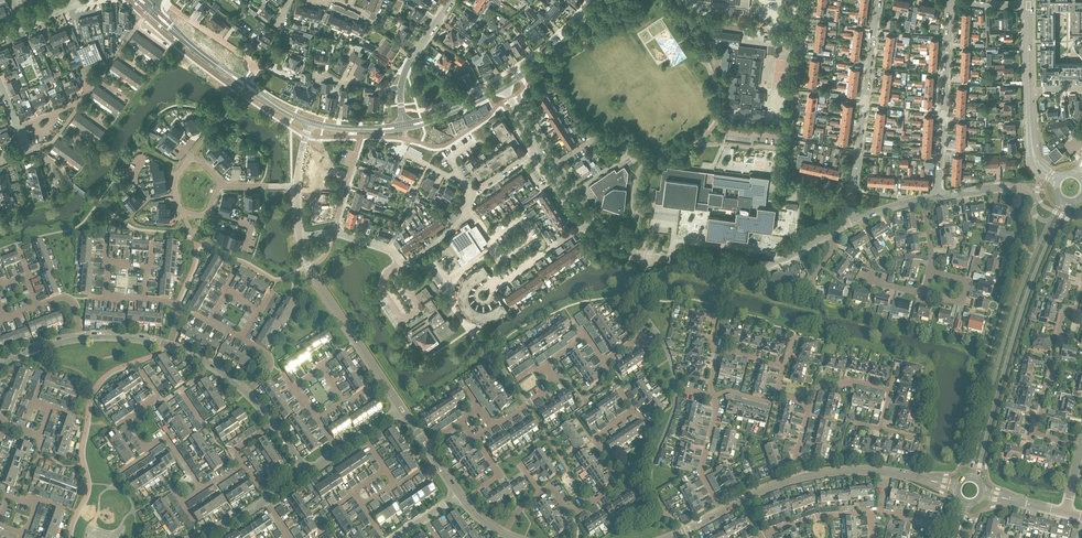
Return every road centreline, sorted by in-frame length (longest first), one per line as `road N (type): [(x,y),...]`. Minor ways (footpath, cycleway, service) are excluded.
road 1 (secondary): [(978,481),(1022,305),(1069,202)]
road 2 (residential): [(590,224),(631,252),(720,267),(766,268),(830,234)]
road 3 (secondary): [(1037,251),(969,478)]
road 4 (tertiary): [(402,409),(314,279),(299,238)]
road 5 (residential): [(939,196),(952,0)]
road 6 (tertiary): [(309,123),(245,85),(151,9)]
road 7 (residential): [(853,190),(879,0)]
road 8 (residential): [(333,232),(407,264),(470,213)]
road 9 (residential): [(1081,446),(1036,429),(1058,337)]
road 10 (residential): [(804,0),(789,138)]
road 11 (tertiary): [(602,0),(558,48),(504,87)]
road 12 (residential): [(714,396),(701,473),(722,512)]
road 13 (residential): [(490,292),(590,224)]

